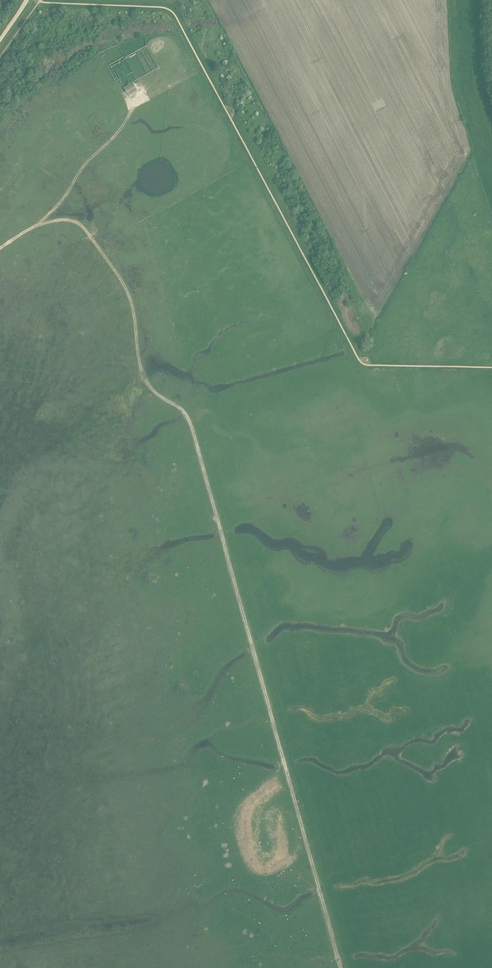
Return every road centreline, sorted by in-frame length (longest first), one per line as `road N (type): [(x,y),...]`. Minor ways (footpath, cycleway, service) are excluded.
road 1 (track): [(34,227),(60,220),(80,226),(131,307),(144,381),(187,418),(342,967)]
road 2 (track): [(0,250),(56,207),(130,107)]

